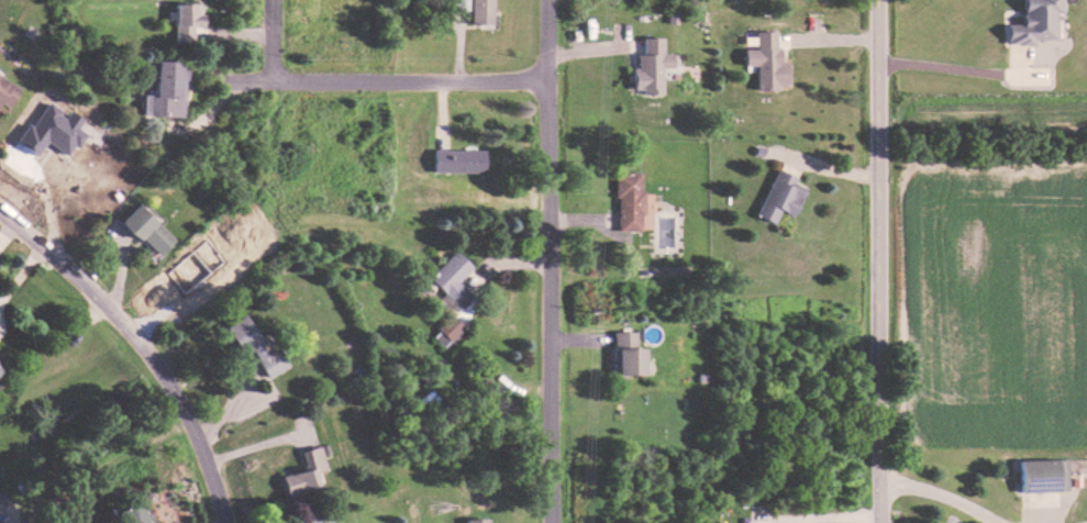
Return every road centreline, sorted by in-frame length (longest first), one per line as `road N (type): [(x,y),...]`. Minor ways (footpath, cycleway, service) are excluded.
road 1 (residential): [(552,522),(544,0)]
road 2 (tertiary): [(877,522),(873,0)]
road 3 (residential): [(231,522),(192,422),(137,343),(0,217)]
road 4 (residential): [(543,78),(279,79)]

